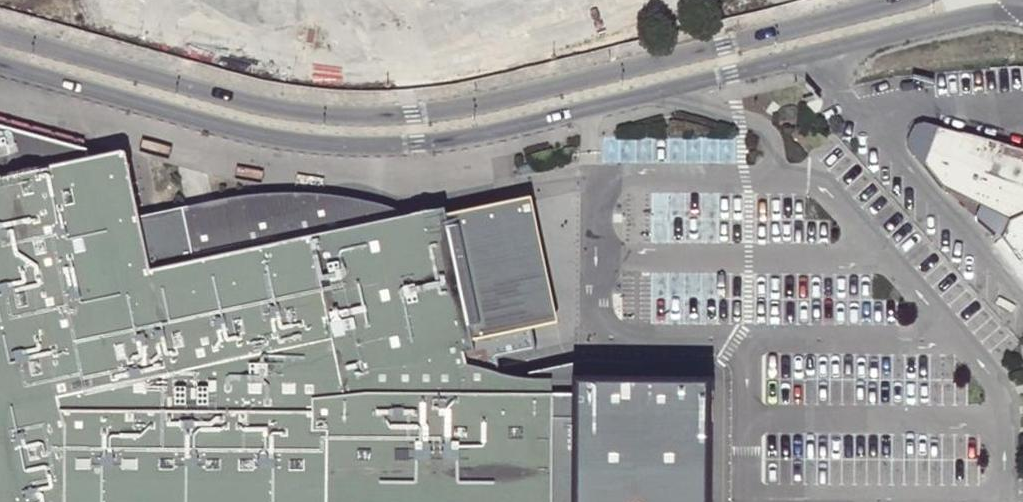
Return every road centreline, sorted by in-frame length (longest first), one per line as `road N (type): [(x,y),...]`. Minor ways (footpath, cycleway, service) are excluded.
road 1 (unclassified): [(0,63),(213,126),(357,149),(528,126),(825,50),(1022,12)]
road 2 (unclassified): [(909,0),(492,100),(372,114),(260,108),(0,33)]

